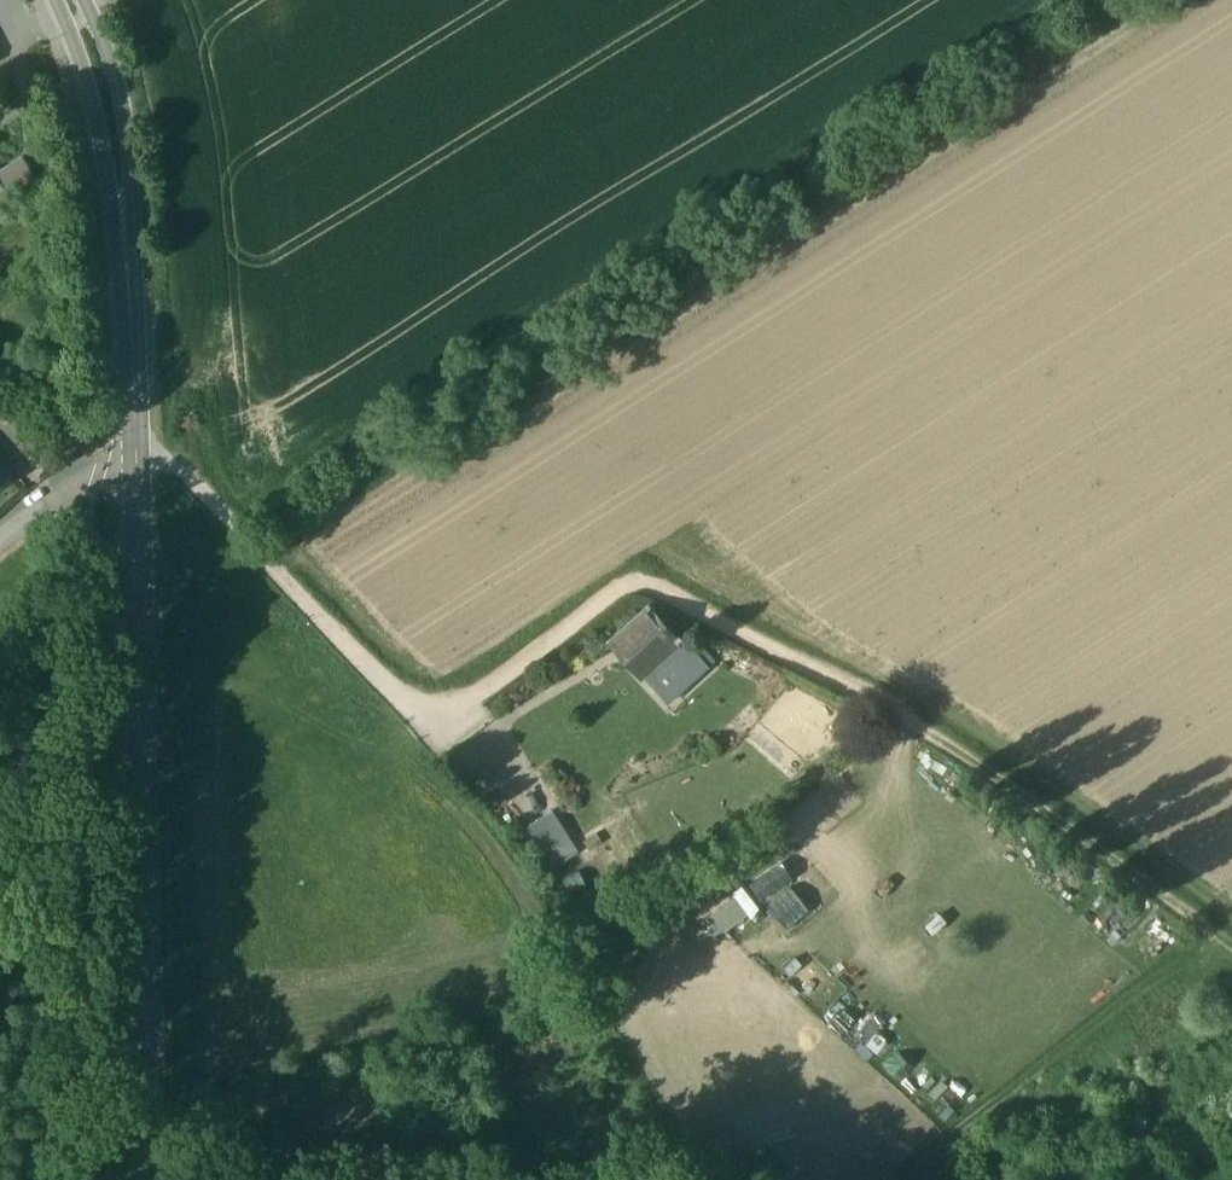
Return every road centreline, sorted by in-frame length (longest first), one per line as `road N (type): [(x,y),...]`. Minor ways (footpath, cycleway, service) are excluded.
road 1 (tertiary): [(132,451),(151,1179)]
road 2 (track): [(1231,944),(928,722),(639,568)]
road 3 (tertiary): [(70,0),(118,140),(132,451)]
road 4 (residential): [(132,451),(0,550)]

